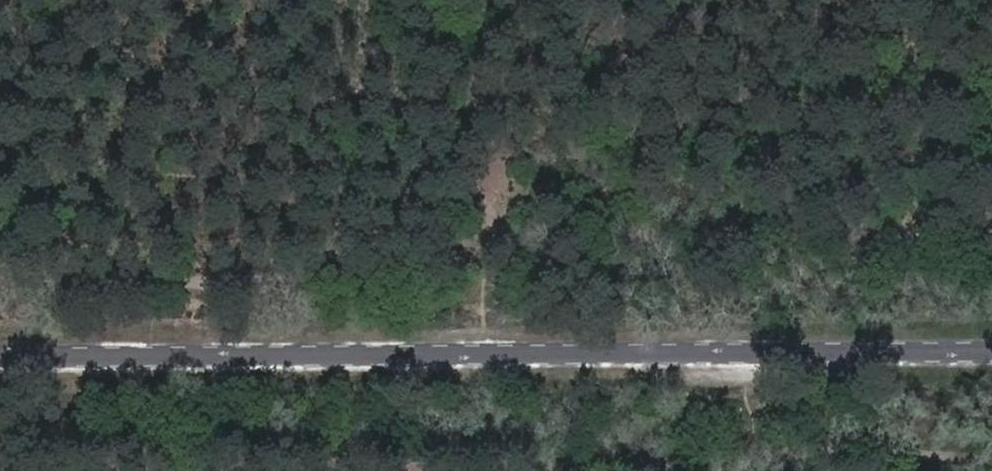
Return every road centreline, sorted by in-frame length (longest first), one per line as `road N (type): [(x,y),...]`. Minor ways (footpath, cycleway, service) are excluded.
road 1 (track): [(991,233),(929,234),(495,168),(0,225)]
road 2 (unclassified): [(0,355),(991,347)]
road 3 (track): [(494,0),(496,352)]
road 4 (track): [(748,470),(747,350)]

